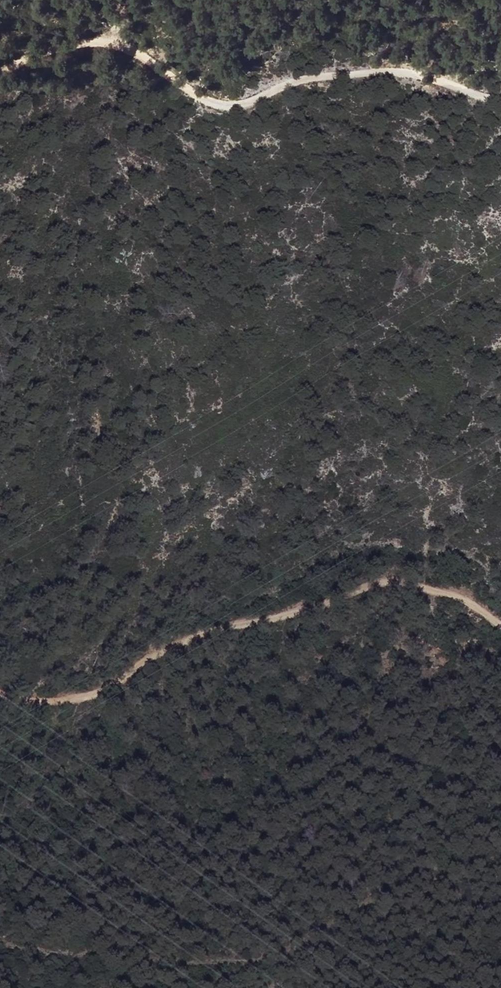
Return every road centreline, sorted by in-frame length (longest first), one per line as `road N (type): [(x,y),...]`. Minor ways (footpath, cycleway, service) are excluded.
road 1 (track): [(0,82),(21,61),(92,40),(143,58),(226,106),(305,77),(406,72),(500,99)]
road 2 (track): [(0,686),(27,697),(100,692),(236,626),(385,582),(470,602),(500,621)]

